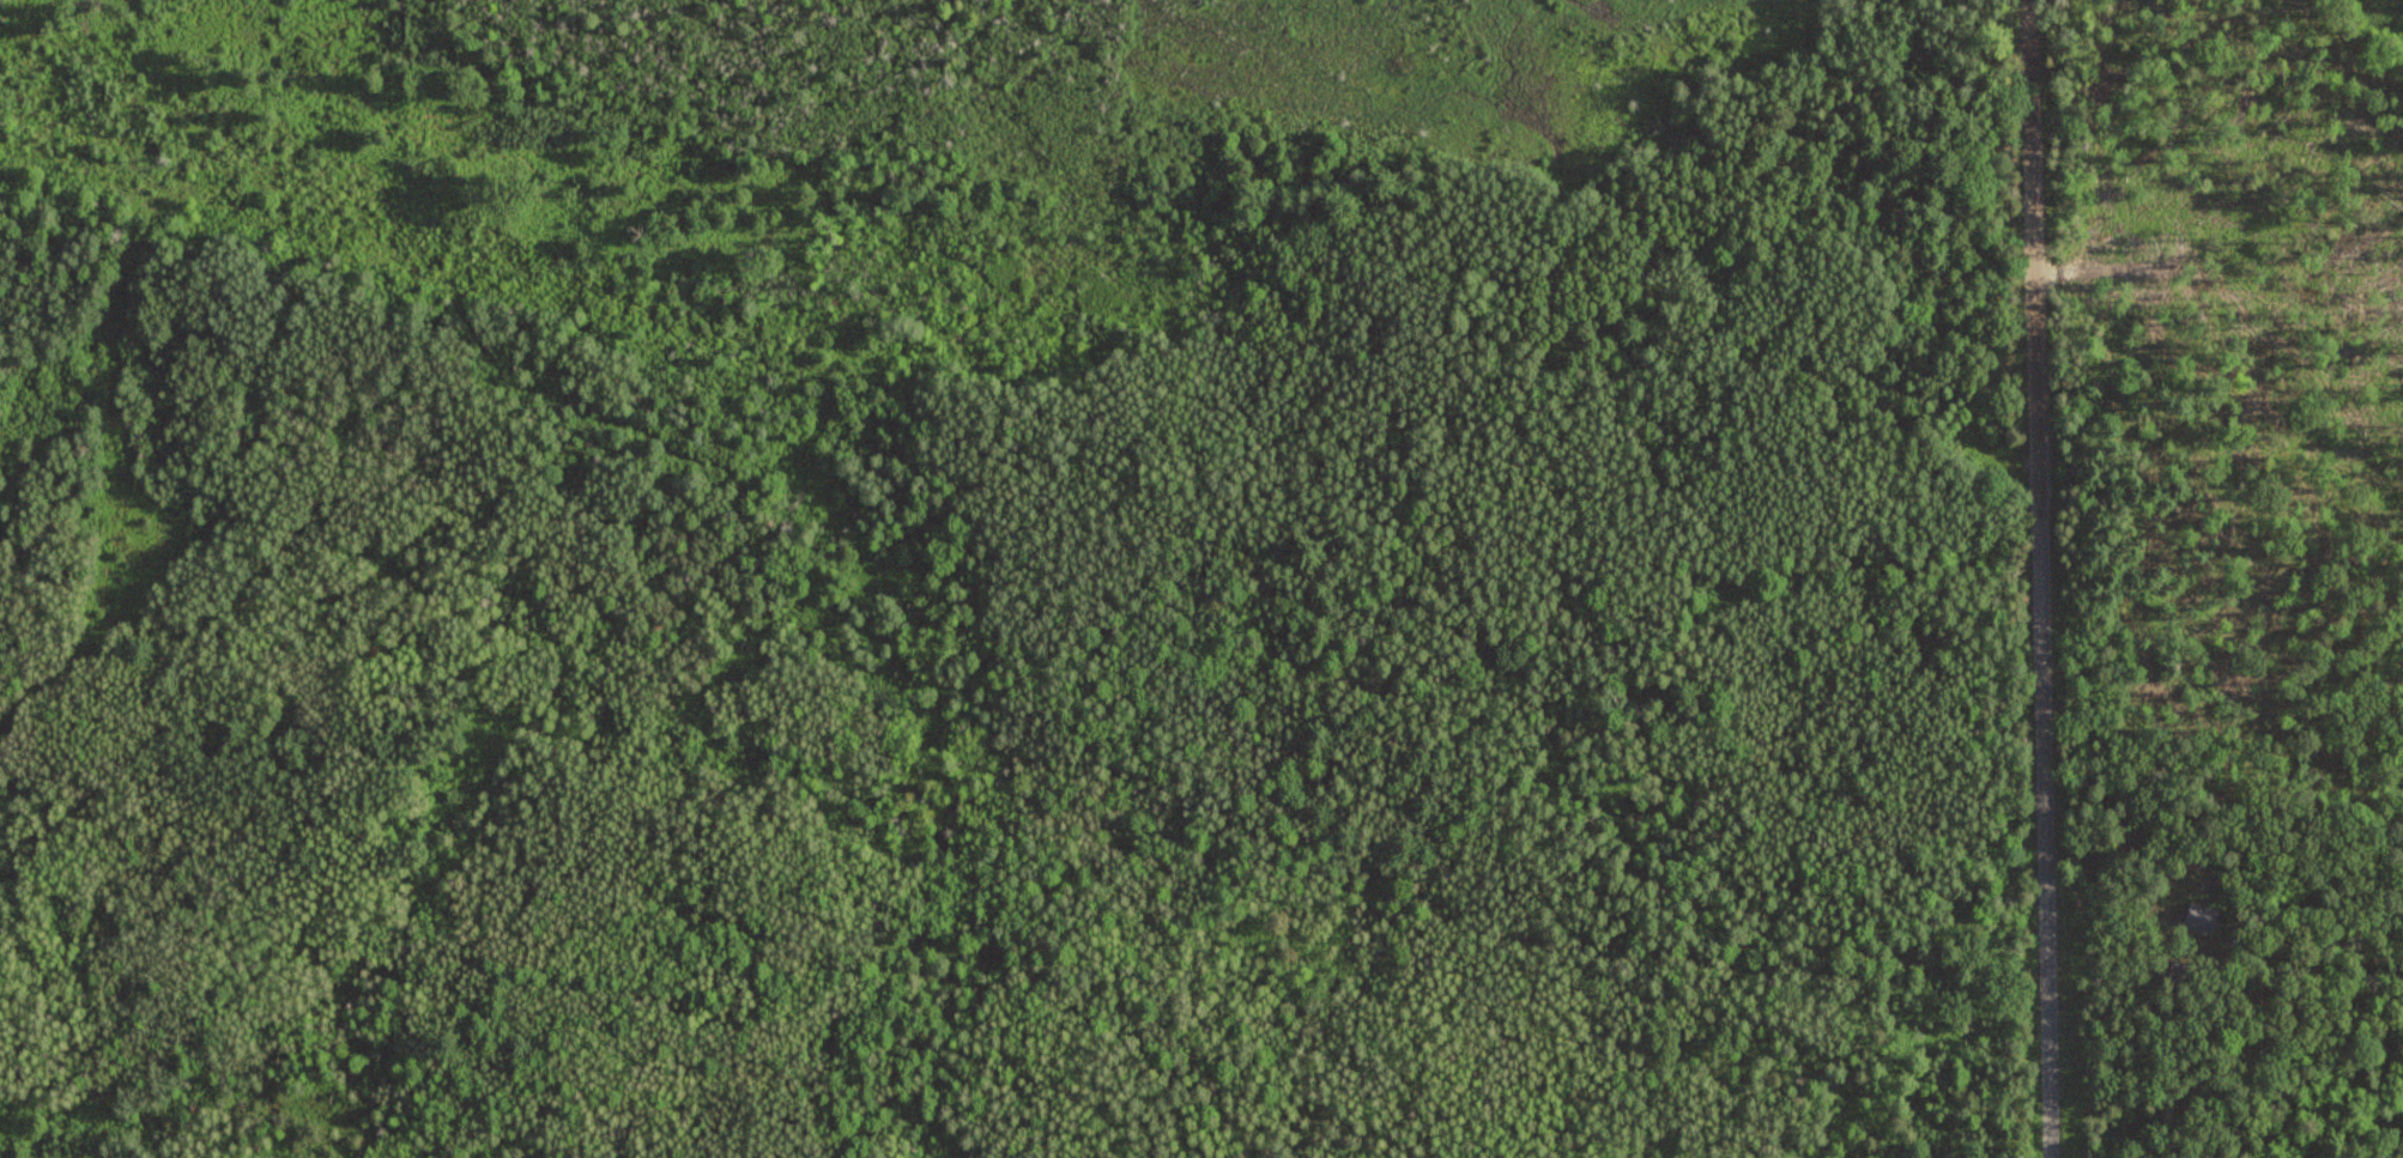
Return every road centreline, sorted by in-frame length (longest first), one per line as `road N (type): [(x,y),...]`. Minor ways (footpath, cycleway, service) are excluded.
road 1 (residential): [(2057,1157),(2039,0)]

